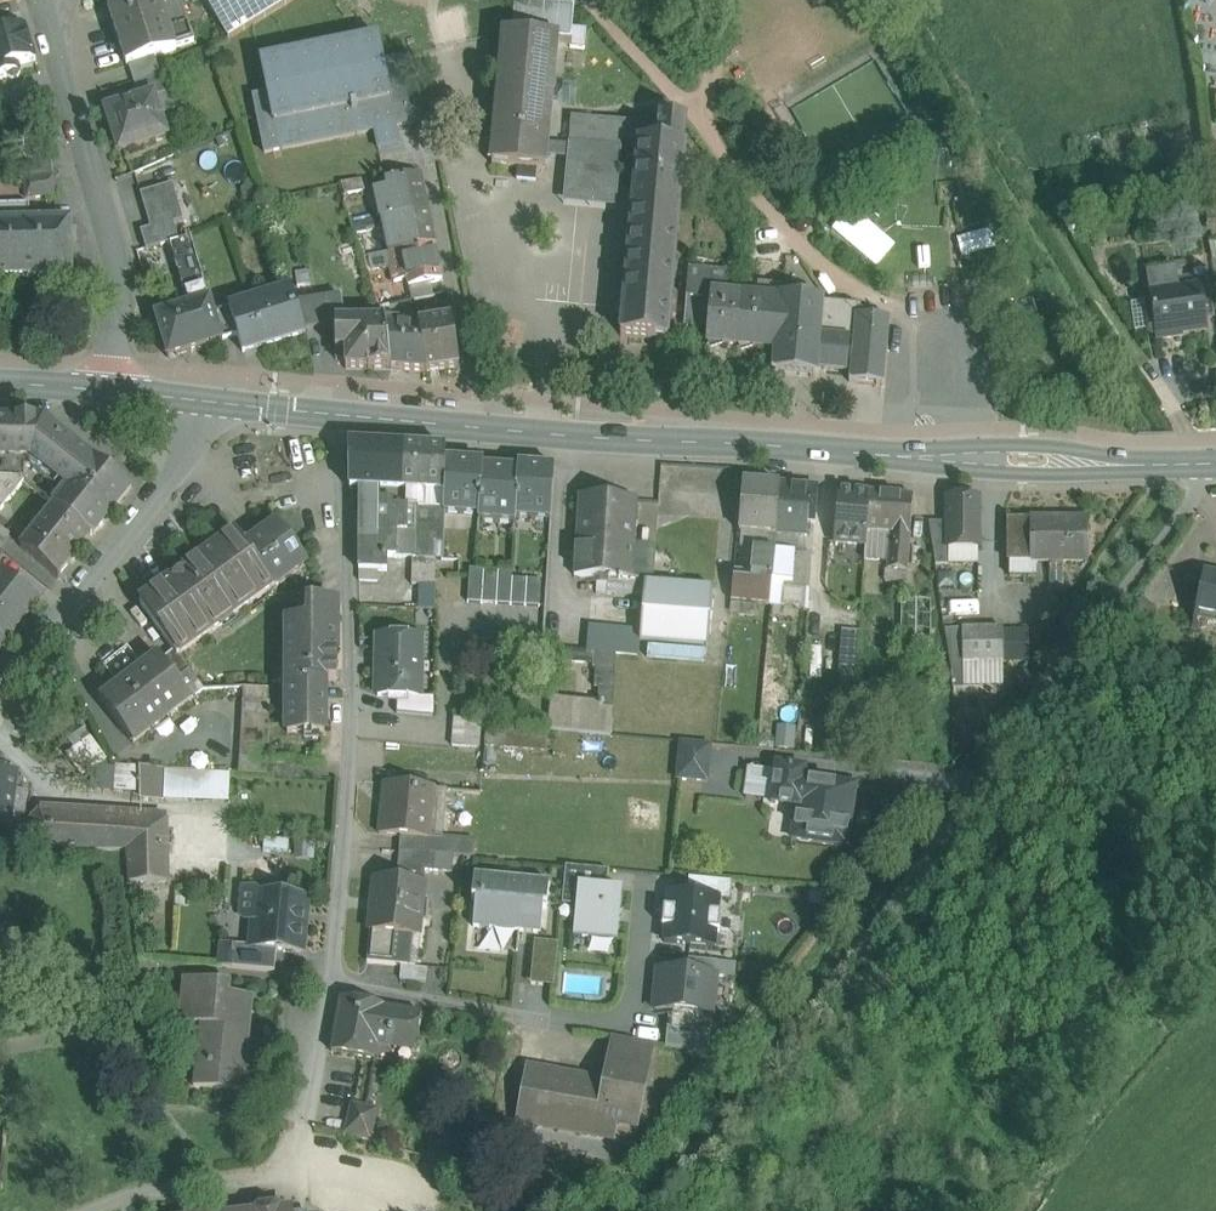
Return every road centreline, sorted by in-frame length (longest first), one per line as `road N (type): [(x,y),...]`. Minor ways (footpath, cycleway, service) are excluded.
road 1 (secondary): [(1215,462),(592,437),(334,413)]
road 2 (residential): [(329,979),(350,771),(350,593),(334,413)]
road 3 (residential): [(329,979),(562,1026),(604,1028),(622,1016),(634,995),(646,877)]
road 4 (residential): [(109,390),(113,258),(38,0)]
road 5 (residential): [(225,403),(106,573),(0,693)]
road 6 (residential): [(307,1108),(329,979)]

